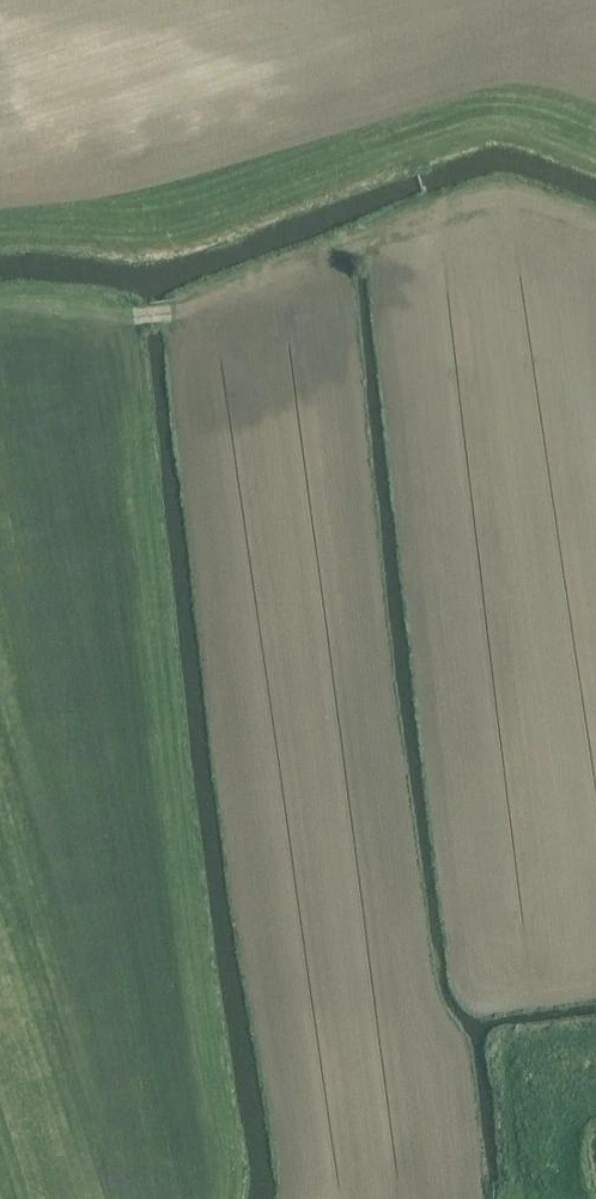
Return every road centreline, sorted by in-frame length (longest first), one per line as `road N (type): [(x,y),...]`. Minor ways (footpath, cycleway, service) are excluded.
road 1 (track): [(448,1198),(419,1155),(307,266)]
road 2 (track): [(0,327),(173,314),(495,200),(523,199),(595,228)]
road 3 (track): [(0,184),(92,189),(185,178),(484,78),(550,82),(595,101)]
road 4 (track): [(554,1198),(544,1161),(547,1126),(568,1084),(595,1061)]

